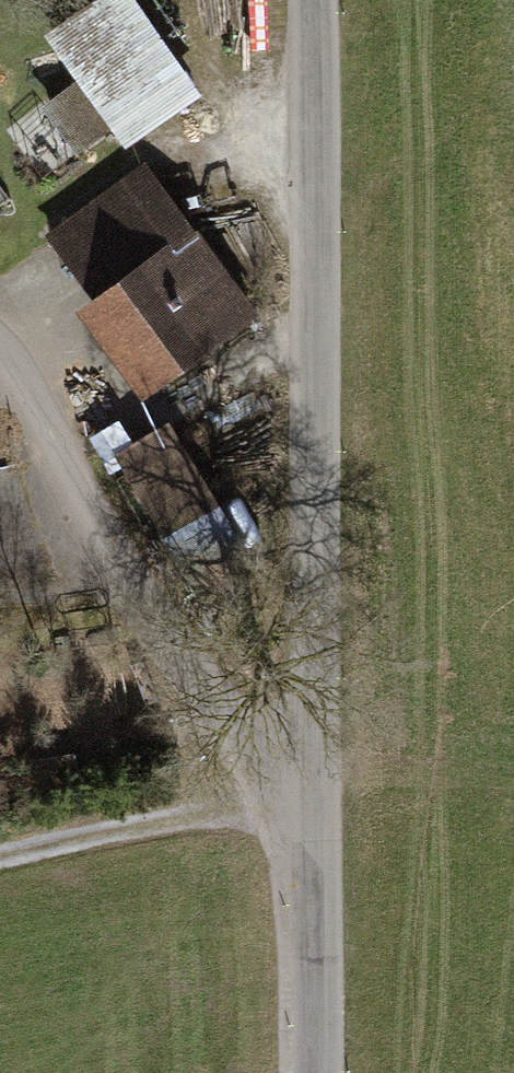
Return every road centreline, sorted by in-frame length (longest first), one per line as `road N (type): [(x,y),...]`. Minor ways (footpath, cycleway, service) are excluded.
road 1 (unclassified): [(311,794),(312,0)]
road 2 (residential): [(0,356),(172,641),(237,723),(311,794)]
road 3 (track): [(311,794),(0,855)]
road 4 (unclassified): [(312,1072),(311,794)]
road 5 (track): [(513,789),(393,776),(311,780)]

